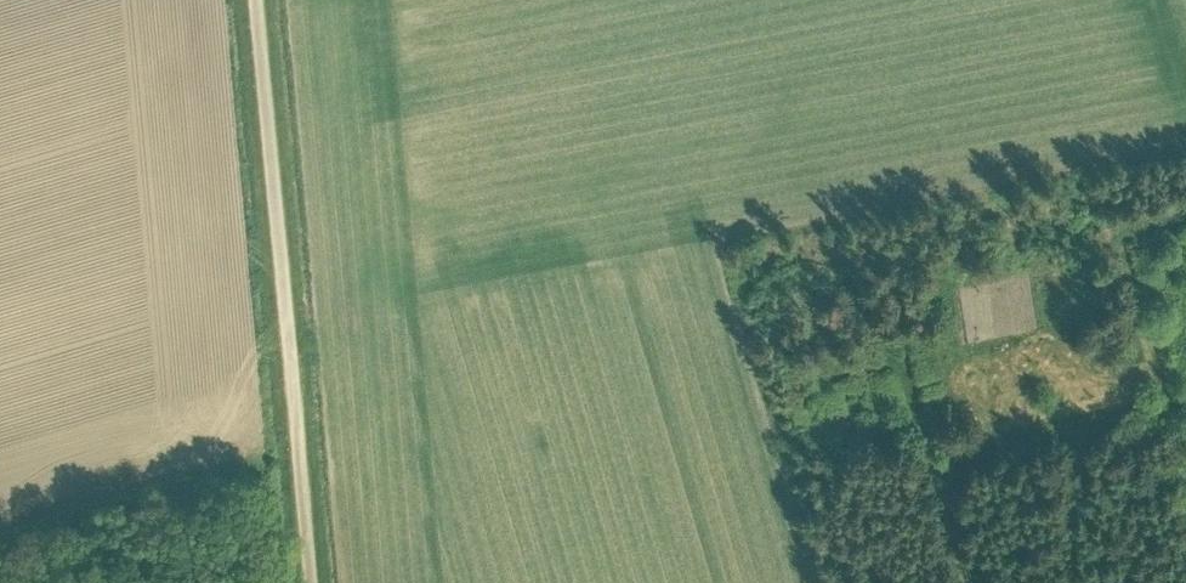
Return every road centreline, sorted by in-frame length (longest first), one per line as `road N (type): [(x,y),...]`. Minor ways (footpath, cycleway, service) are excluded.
road 1 (unclassified): [(310,582),(255,0)]

